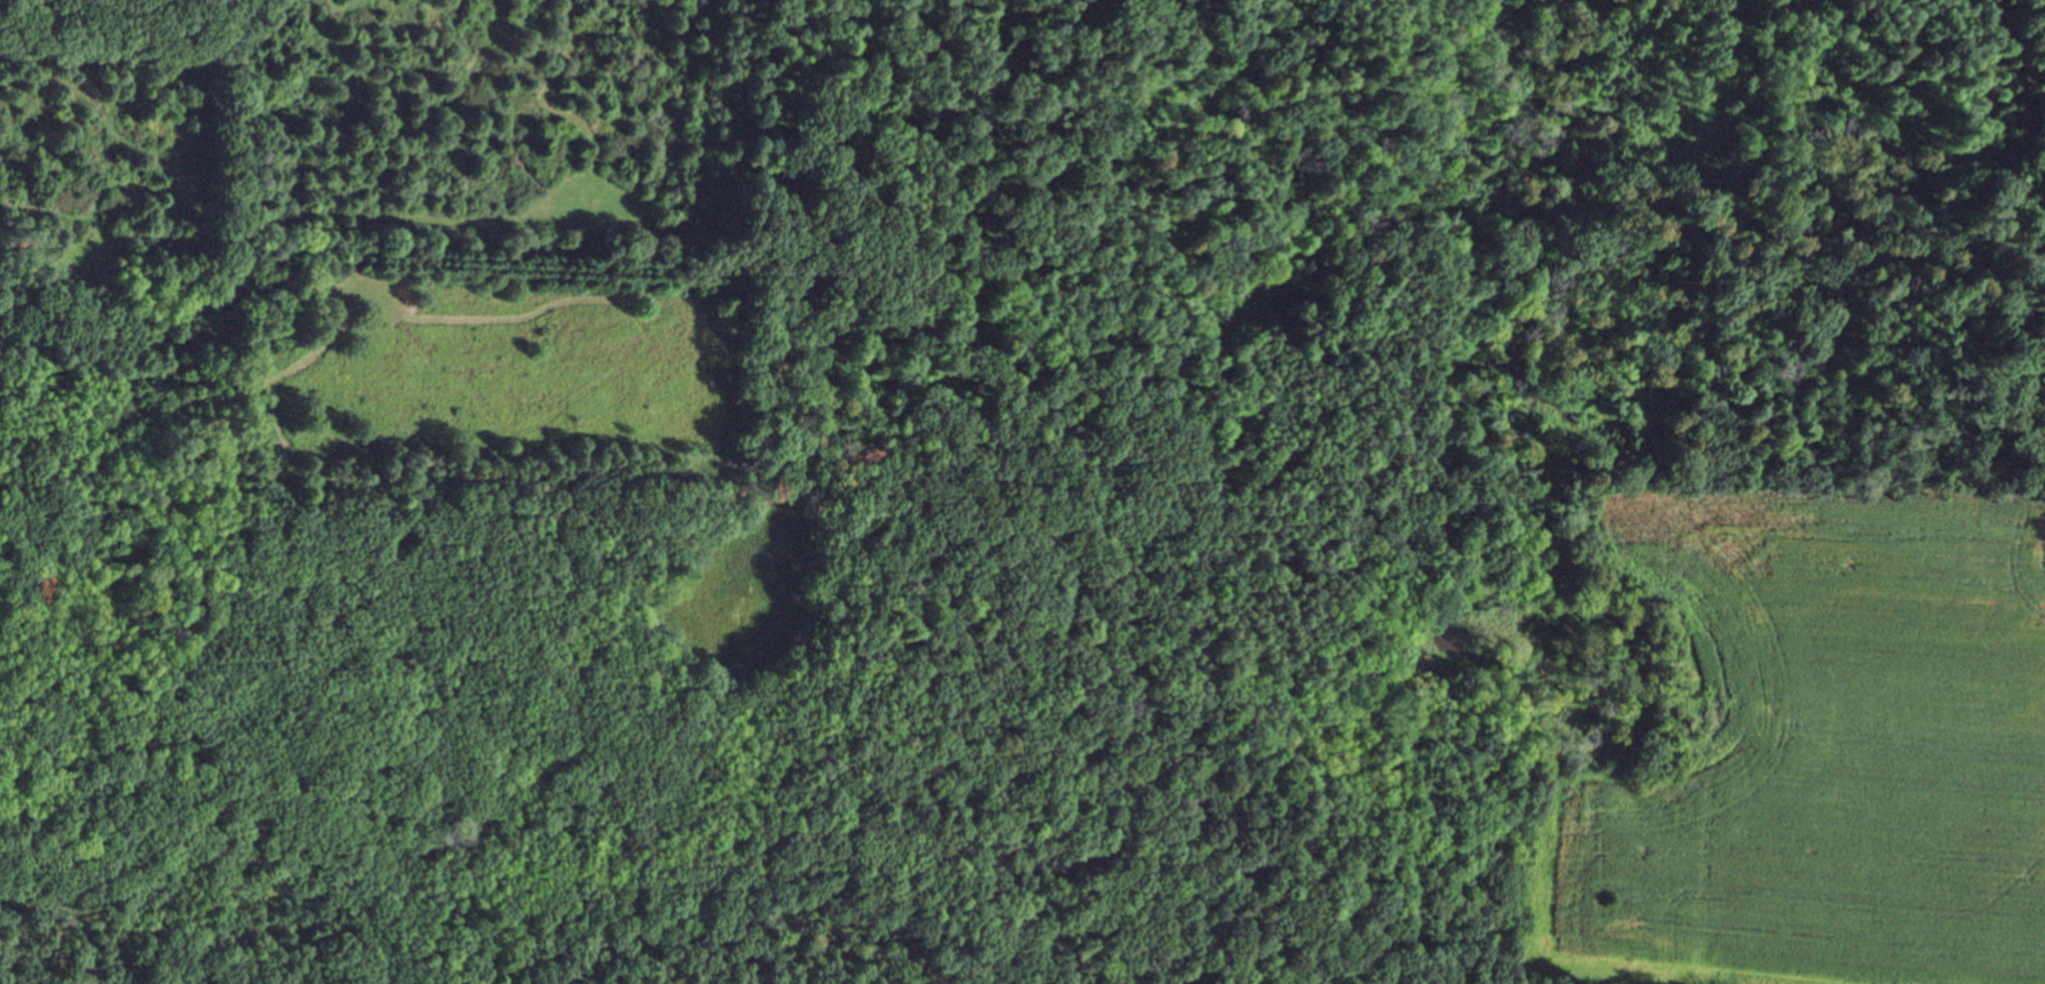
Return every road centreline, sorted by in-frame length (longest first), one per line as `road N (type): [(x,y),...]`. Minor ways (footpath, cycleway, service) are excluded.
road 1 (residential): [(232,320),(256,218),(251,43),(230,0)]

